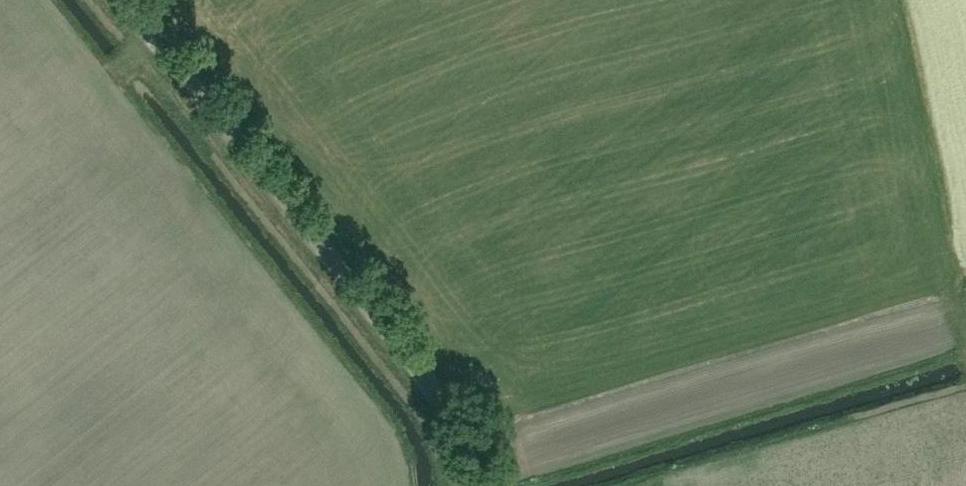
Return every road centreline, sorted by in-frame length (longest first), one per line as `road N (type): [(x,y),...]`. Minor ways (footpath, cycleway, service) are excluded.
road 1 (unclassified): [(466,485),(457,440),(427,381),(122,0)]

